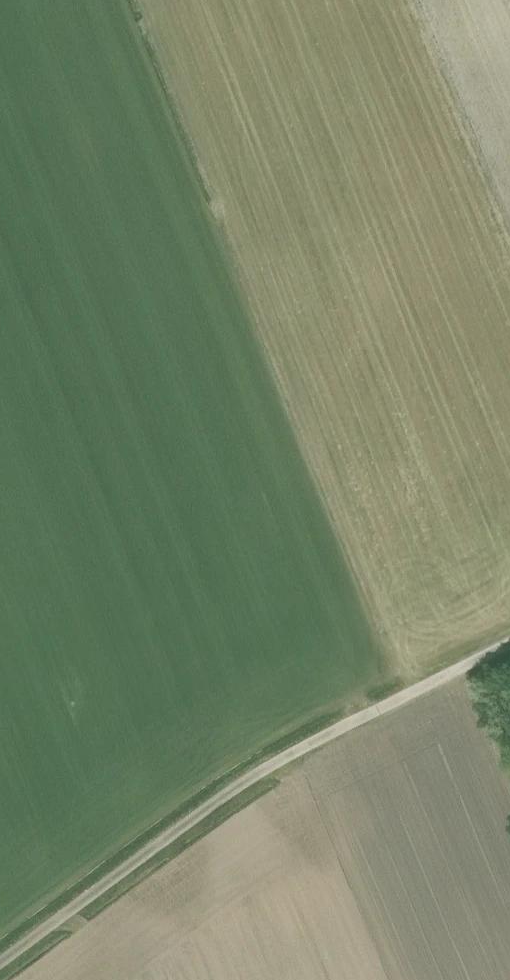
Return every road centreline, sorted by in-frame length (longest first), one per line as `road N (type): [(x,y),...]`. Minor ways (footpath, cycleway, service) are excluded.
road 1 (unclassified): [(509,617),(254,744),(0,938)]

